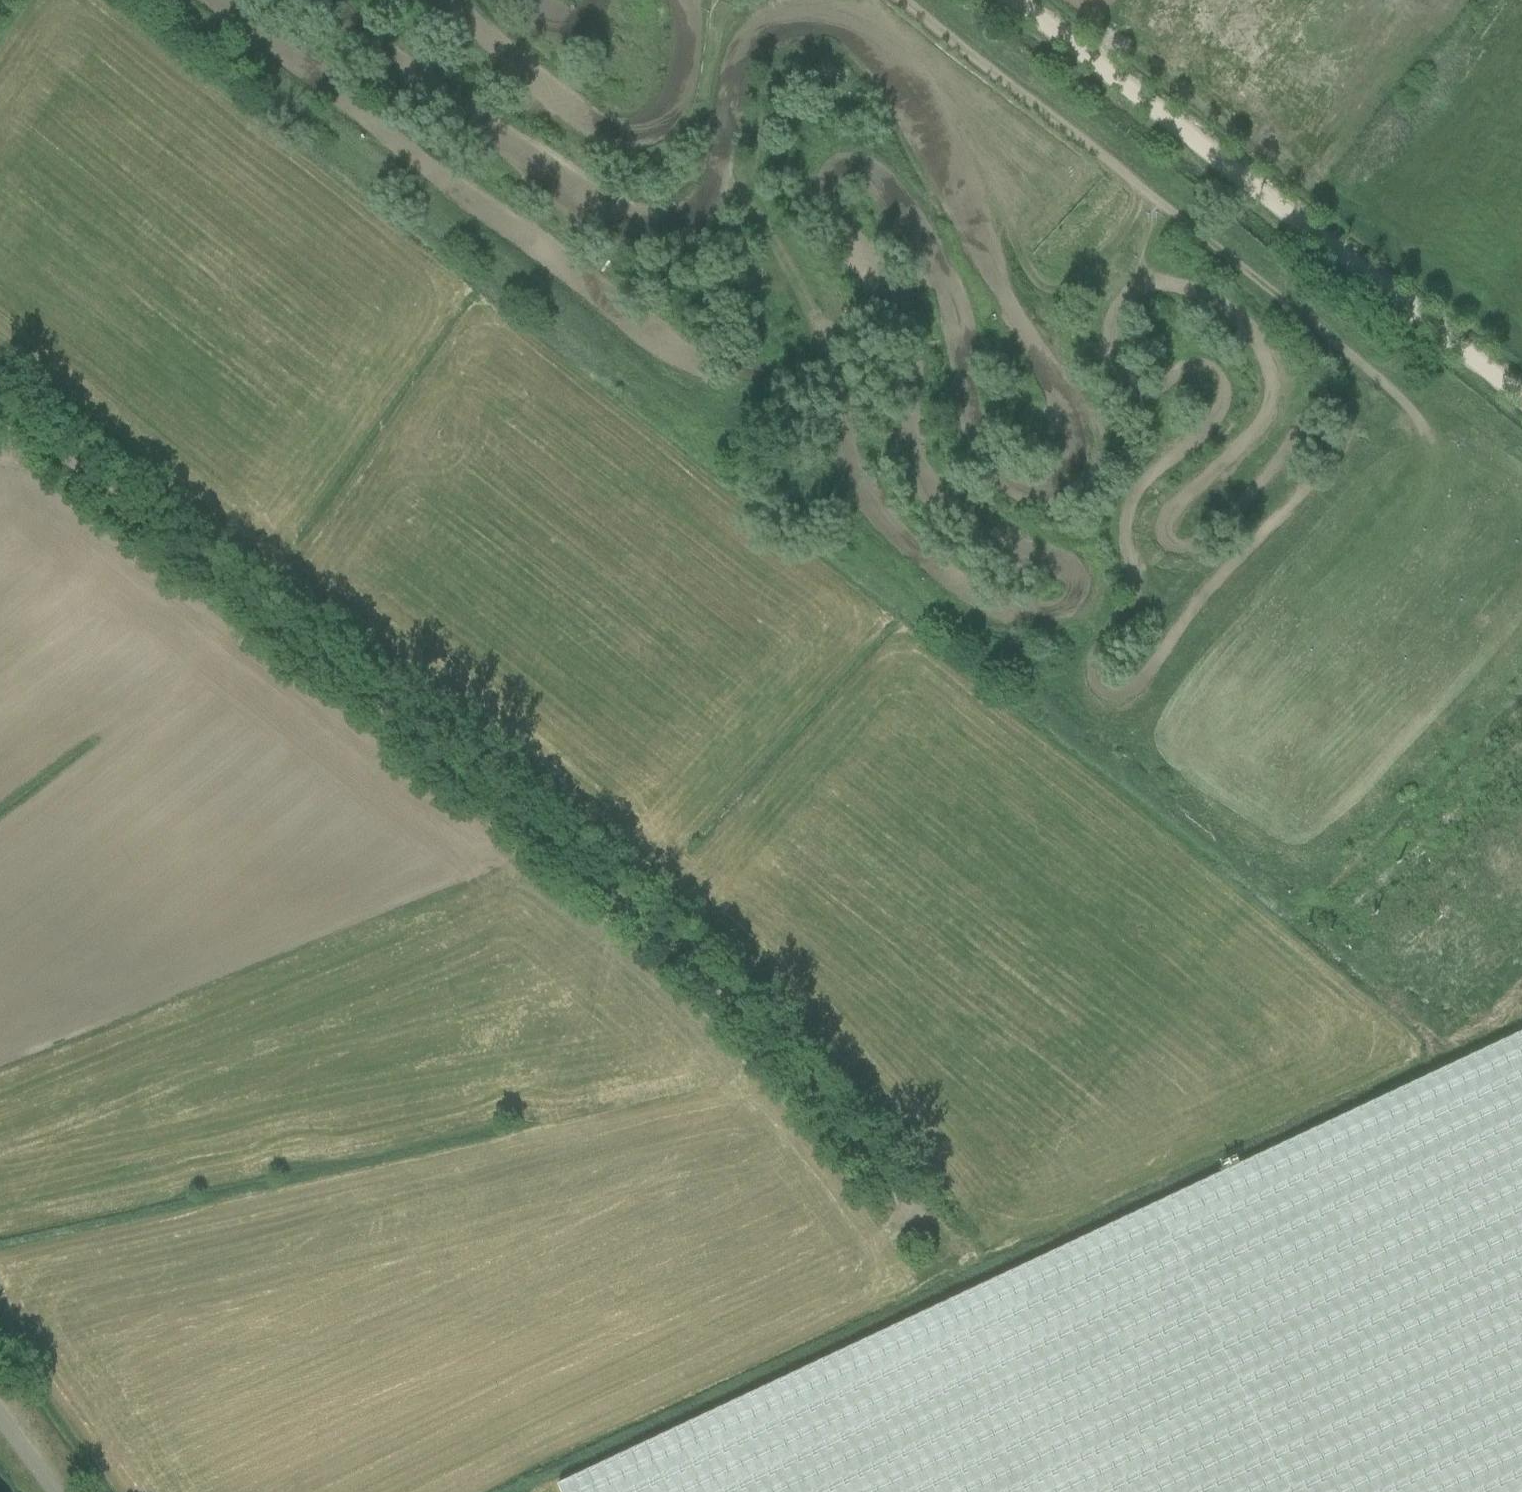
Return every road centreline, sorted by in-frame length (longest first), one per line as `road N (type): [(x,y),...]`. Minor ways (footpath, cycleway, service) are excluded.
road 1 (track): [(0,415),(659,922),(957,1269)]
road 2 (track): [(906,0),(1259,278),(1388,384),(1419,422)]
road 3 (track): [(1521,396),(1011,0)]

